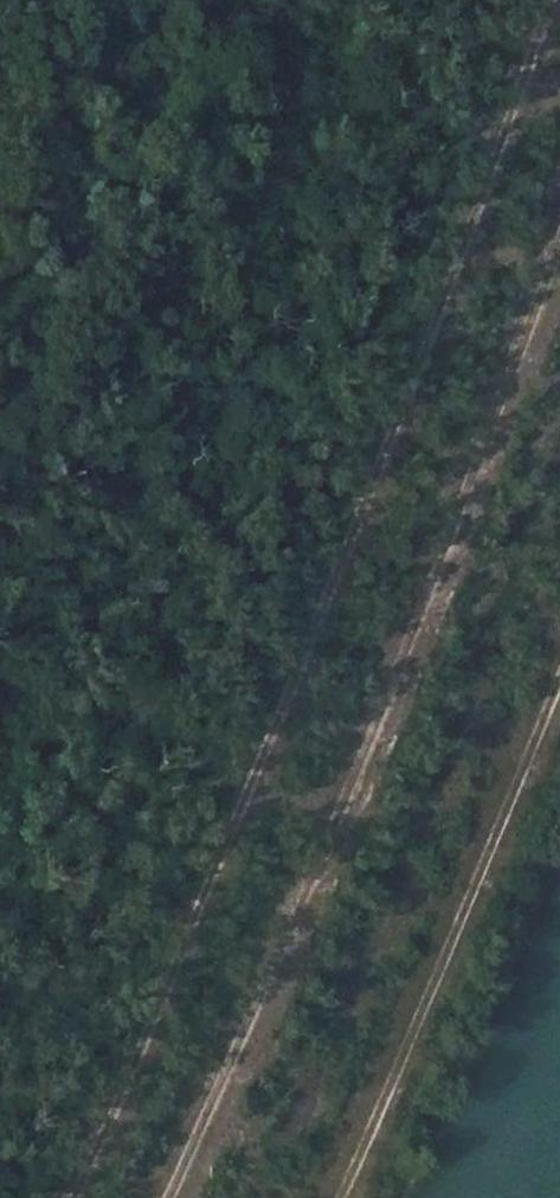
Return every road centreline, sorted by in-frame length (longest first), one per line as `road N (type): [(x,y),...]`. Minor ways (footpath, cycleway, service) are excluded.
road 1 (track): [(64,1197),(123,1076),(449,278),(542,0)]
road 2 (track): [(559,241),(502,406),(169,1197)]

